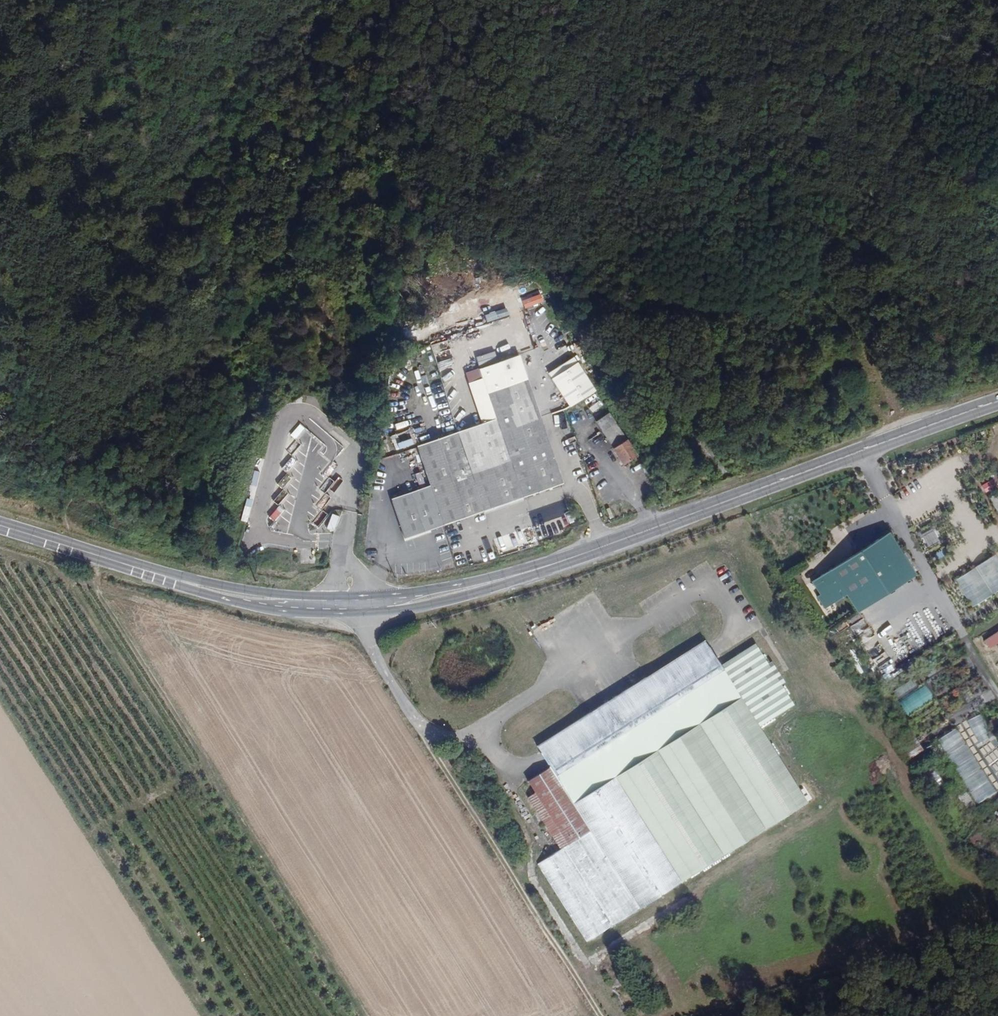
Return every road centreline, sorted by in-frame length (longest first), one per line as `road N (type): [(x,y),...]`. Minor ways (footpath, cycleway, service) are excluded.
road 1 (secondary): [(997,405),(523,573),(440,597),(353,609),(228,593),(0,524)]
road 2 (track): [(0,183),(46,445),(73,497),(65,544)]
road 3 (track): [(420,724),(602,1015)]

